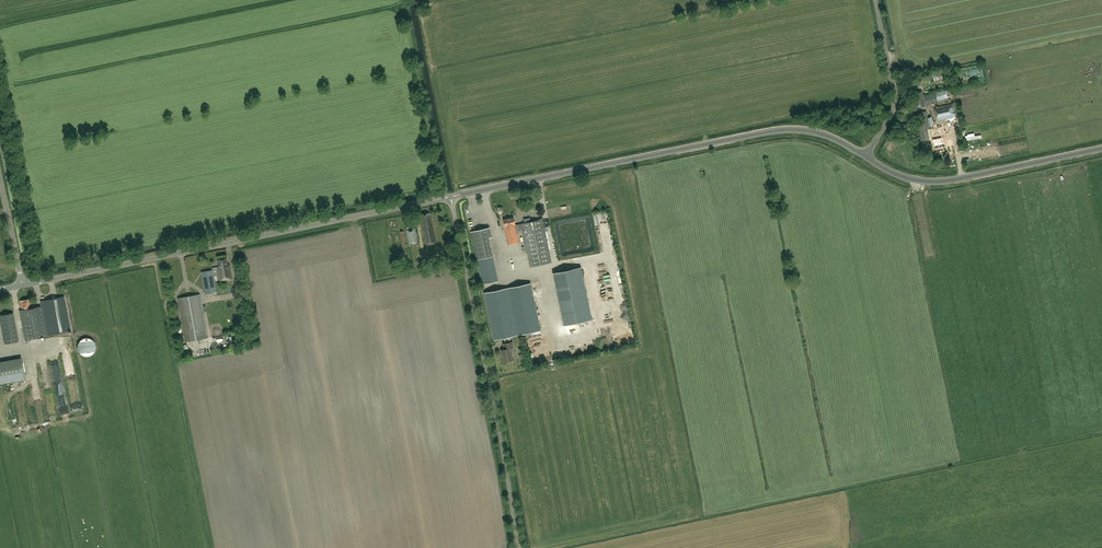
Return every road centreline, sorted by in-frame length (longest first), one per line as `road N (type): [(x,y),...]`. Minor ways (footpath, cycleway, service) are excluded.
road 1 (tertiary): [(23,286),(451,197)]
road 2 (tertiary): [(451,197),(779,131),(822,134),(866,157)]
road 3 (unclassified): [(519,547),(451,197)]
road 4 (track): [(542,190),(779,141),(823,146),(851,162),(857,152)]
road 5 (tertiary): [(866,157),(931,182),(1101,149)]
road 6 (unclassified): [(866,157),(895,102),(876,0)]

